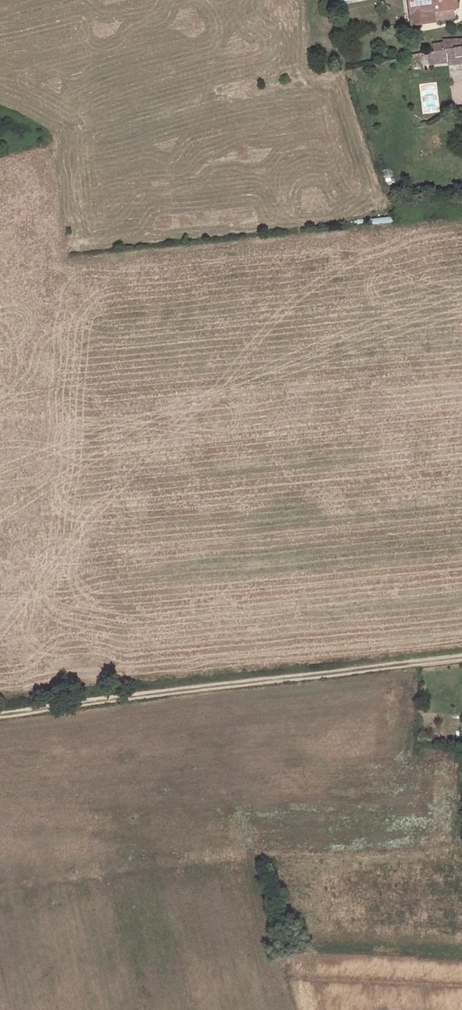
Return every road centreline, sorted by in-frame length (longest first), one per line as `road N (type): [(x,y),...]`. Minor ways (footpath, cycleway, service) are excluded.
road 1 (track): [(461,656),(0,713)]

